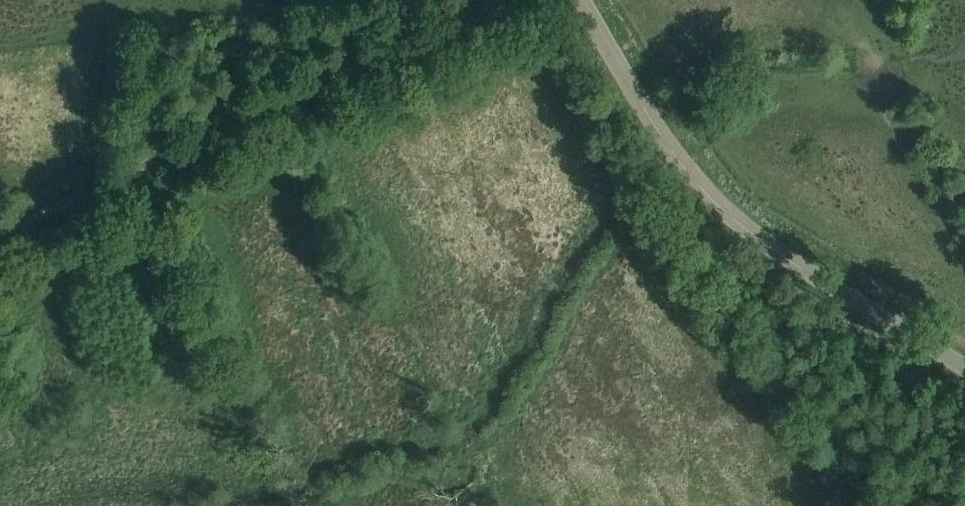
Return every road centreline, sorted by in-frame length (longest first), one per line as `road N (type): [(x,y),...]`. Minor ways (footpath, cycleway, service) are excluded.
road 1 (tertiary): [(964,369),(734,218),(689,172),(579,0)]
road 2 (track): [(0,233),(479,15)]

